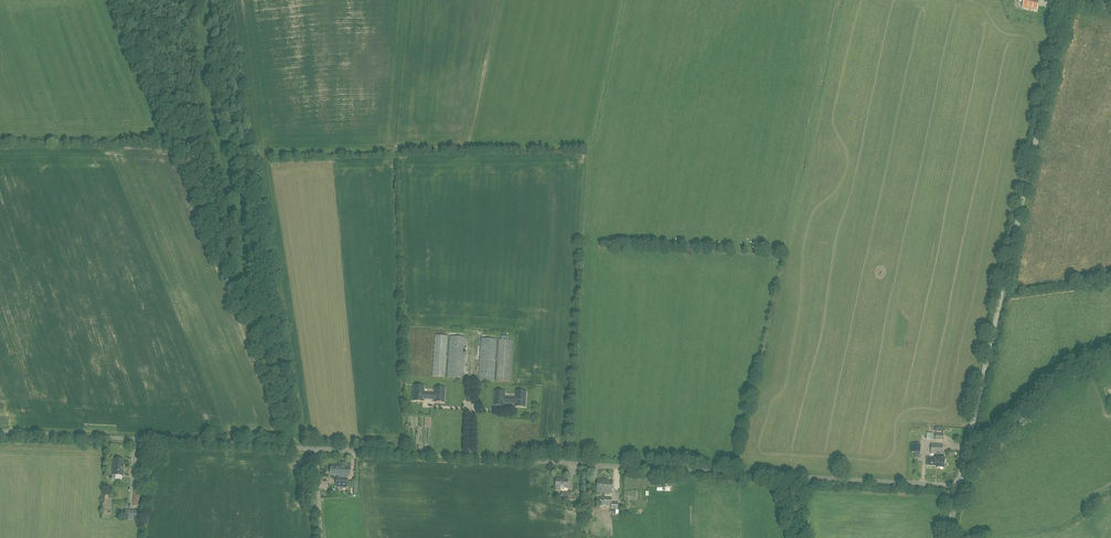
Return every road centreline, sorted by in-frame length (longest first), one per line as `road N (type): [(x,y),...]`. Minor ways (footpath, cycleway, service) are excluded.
road 1 (unclassified): [(959,485),(316,449)]
road 2 (unclassified): [(959,485),(1067,0)]
road 3 (unclassified): [(316,449),(0,432)]

